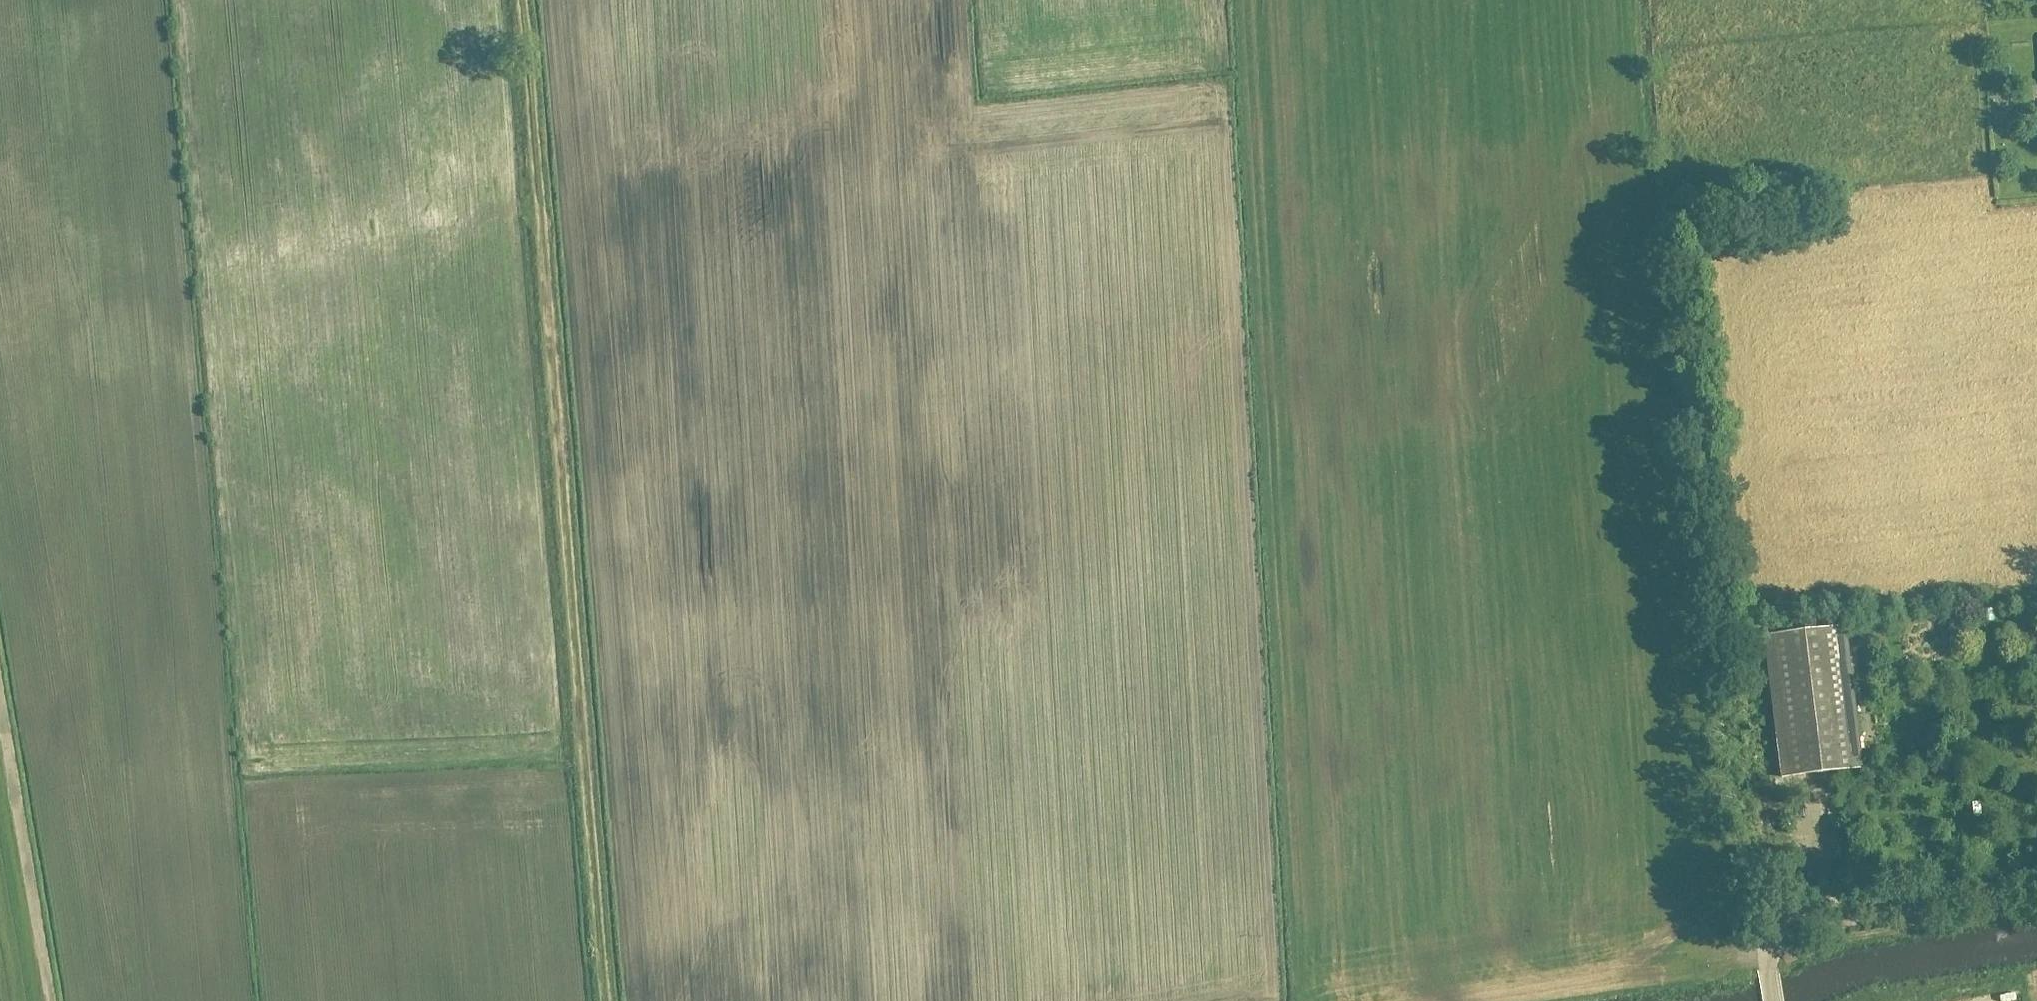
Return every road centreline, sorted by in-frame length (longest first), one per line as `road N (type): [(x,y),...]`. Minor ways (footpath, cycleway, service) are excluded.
road 1 (unclassified): [(1772,1000),(1768,947),(1778,934),(2036,884)]

